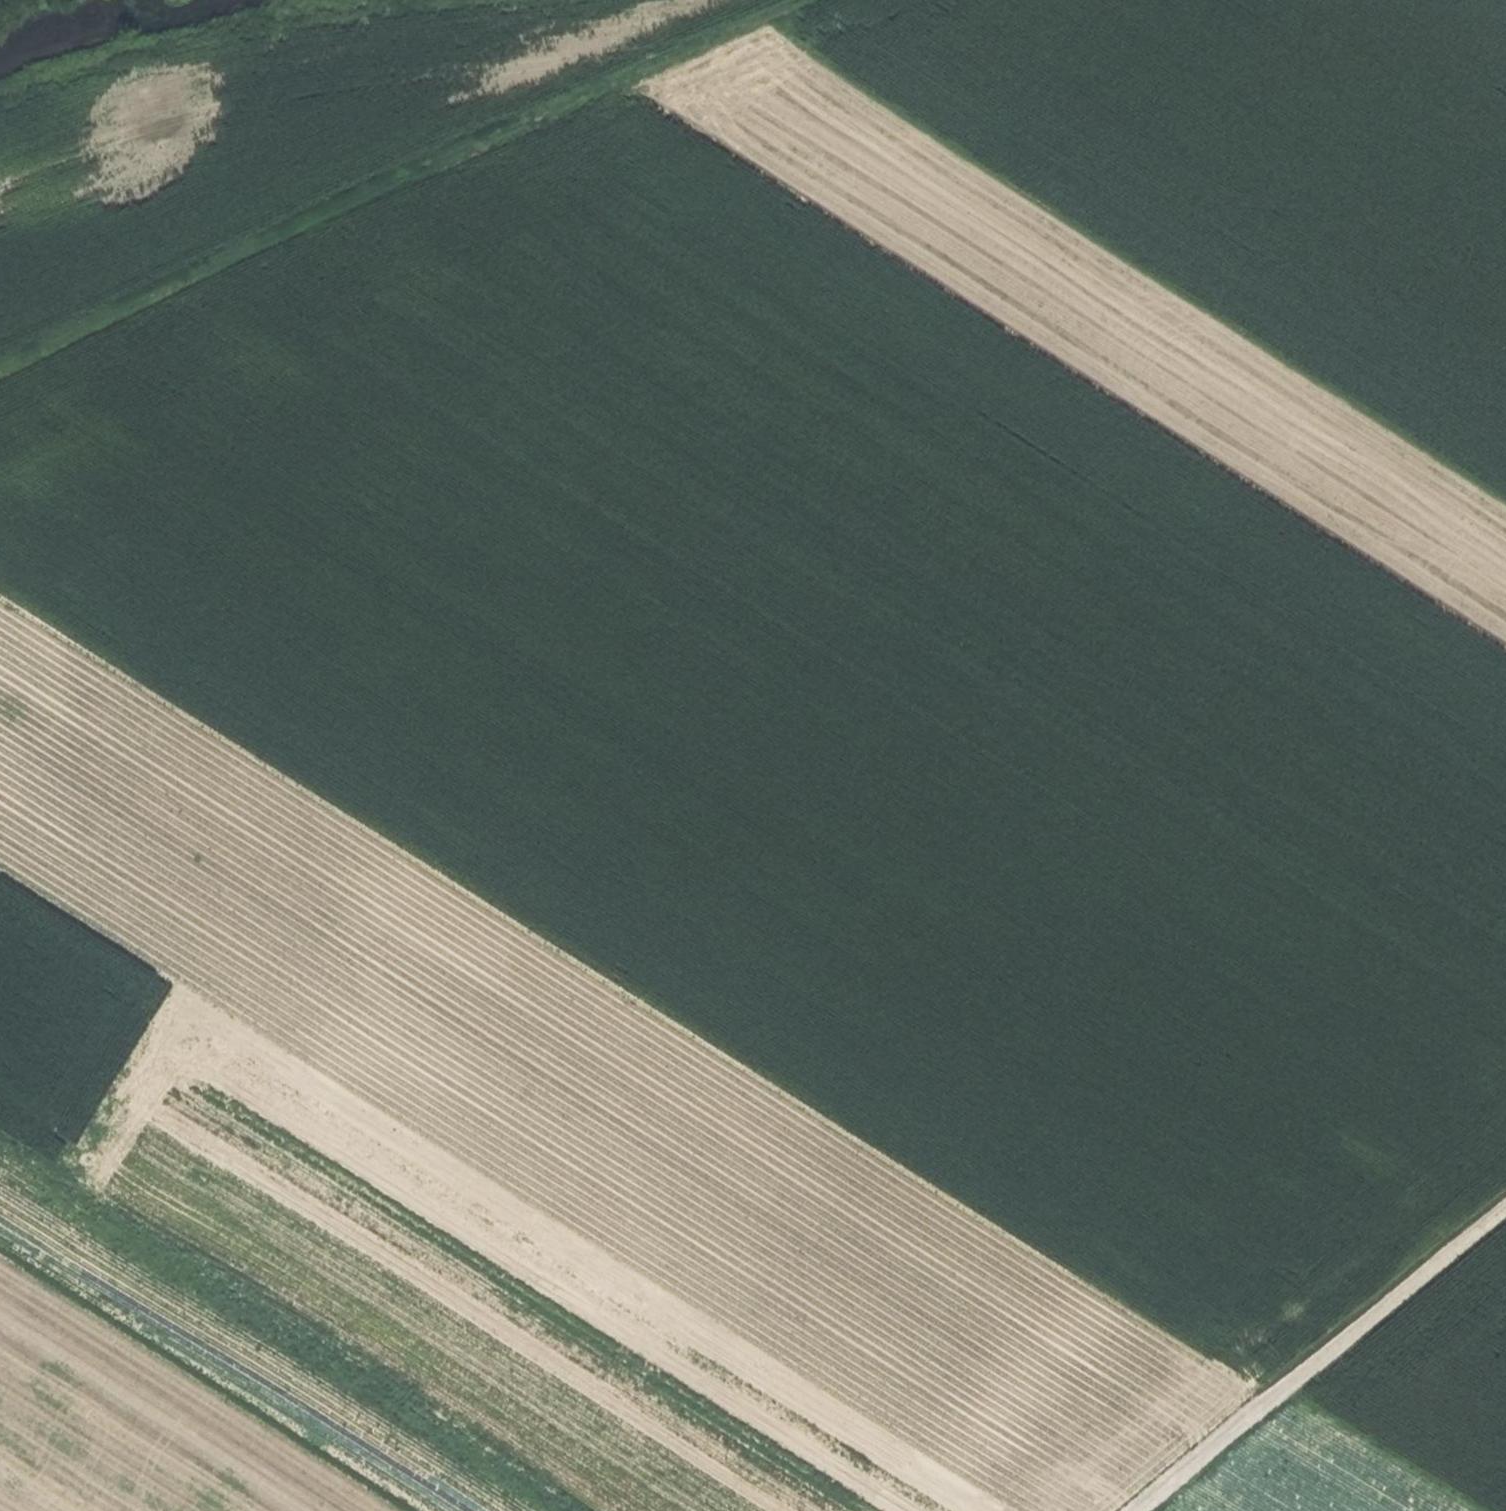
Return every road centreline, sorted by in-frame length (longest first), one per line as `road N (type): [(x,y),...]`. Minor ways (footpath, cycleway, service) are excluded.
road 1 (track): [(764,0),(0,380)]
road 2 (track): [(1130,1510),(1505,1197)]

